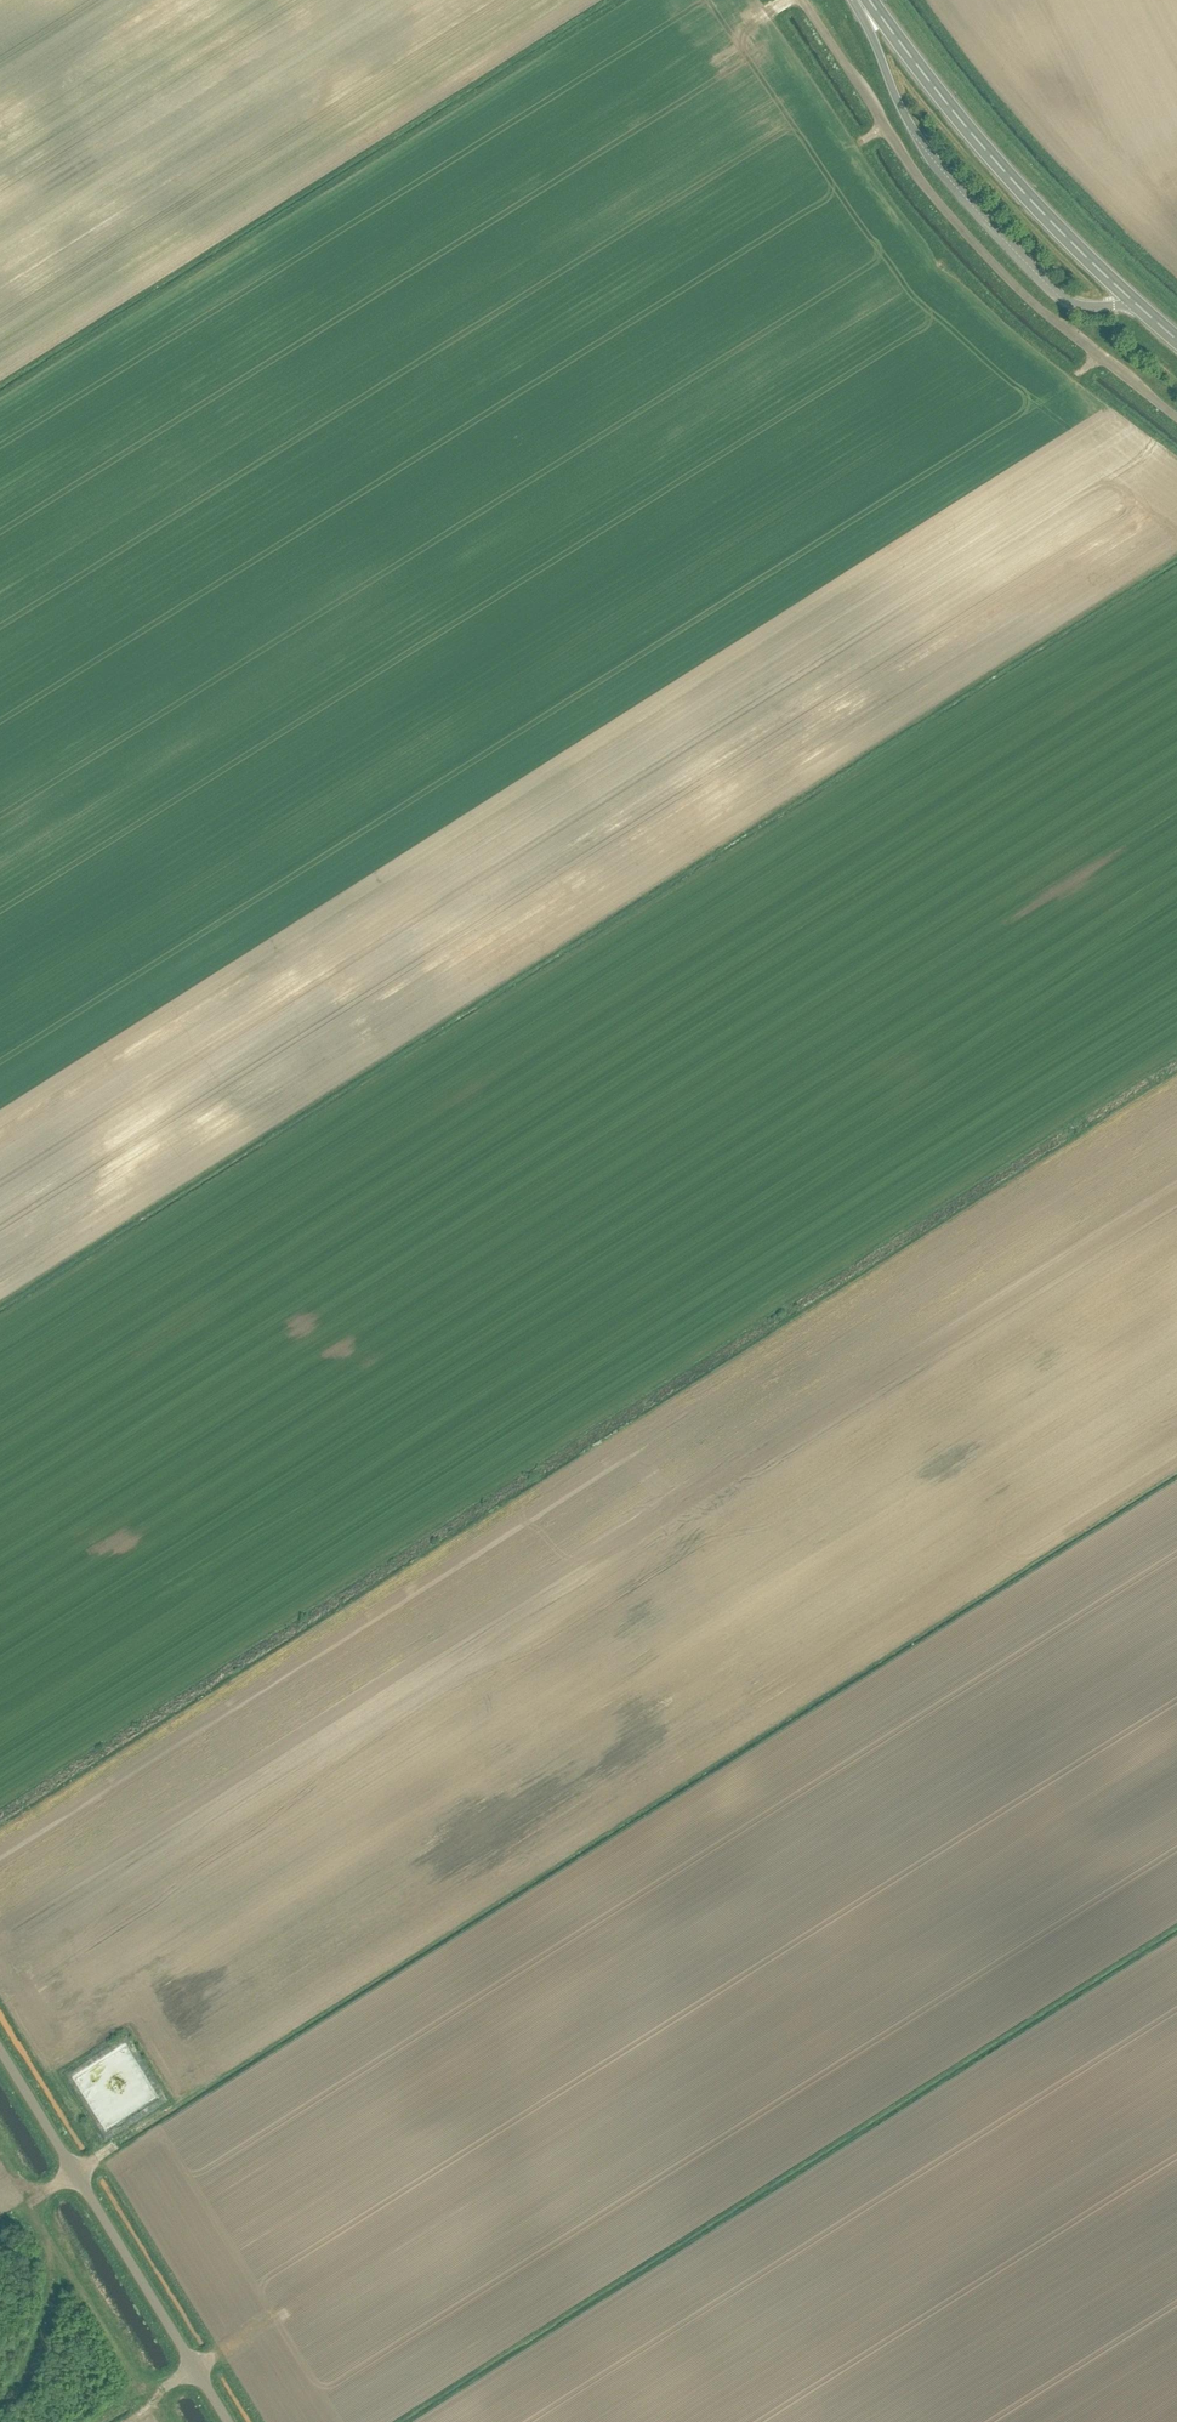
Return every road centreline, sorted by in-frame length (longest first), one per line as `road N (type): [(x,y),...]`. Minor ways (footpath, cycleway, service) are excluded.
road 1 (unclassified): [(1176,418),(1050,319),(949,215),(803,0)]
road 2 (unclassified): [(228,2421),(0,2052)]
road 3 (trunk): [(1137,305),(1012,183),(868,0)]
road 4 (trunk): [(859,0),(907,118)]

